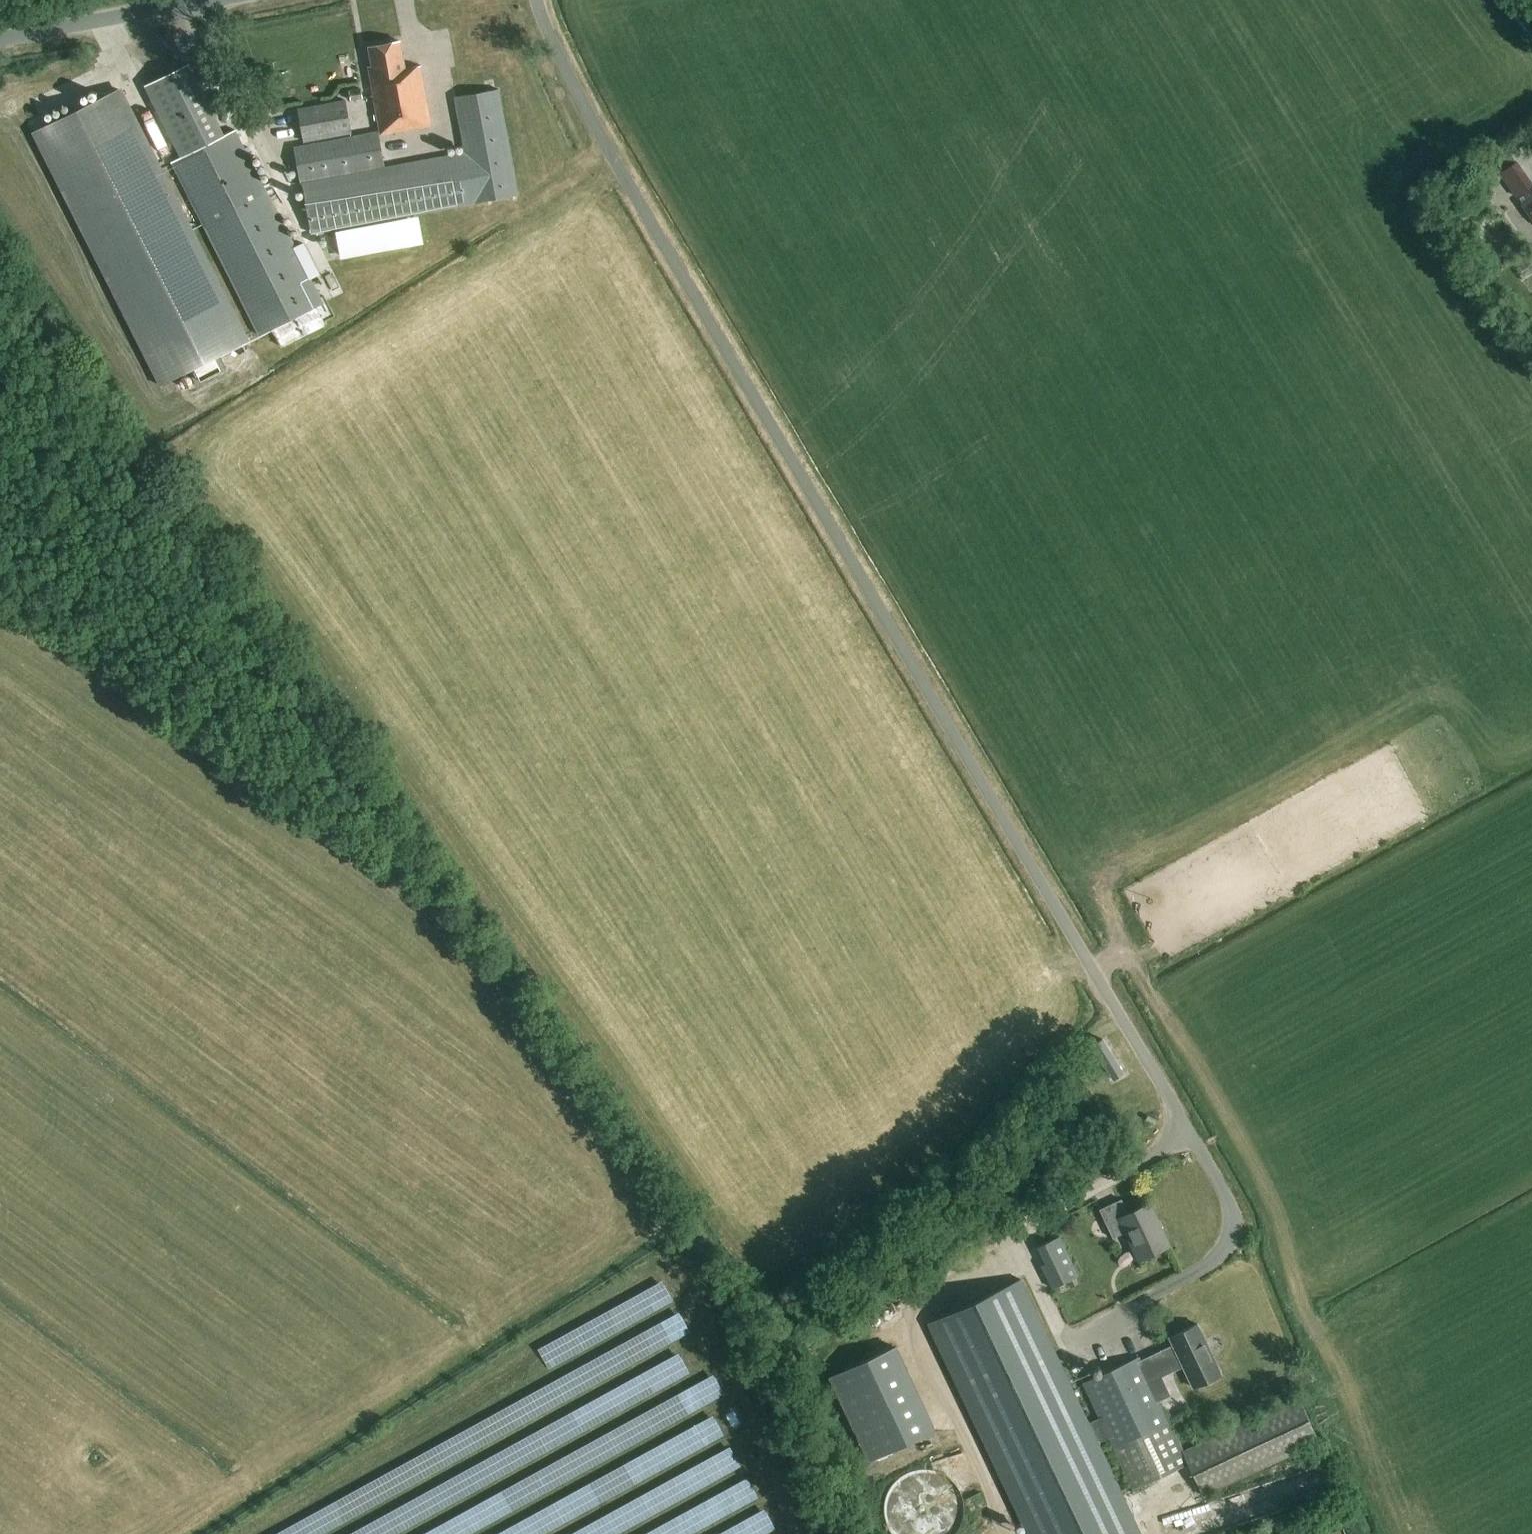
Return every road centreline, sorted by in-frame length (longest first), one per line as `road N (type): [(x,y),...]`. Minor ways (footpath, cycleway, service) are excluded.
road 1 (unclassified): [(537,0),(548,34),(1229,1204),(1228,1242),(1213,1254)]
road 2 (unclassified): [(0,42),(210,0)]

